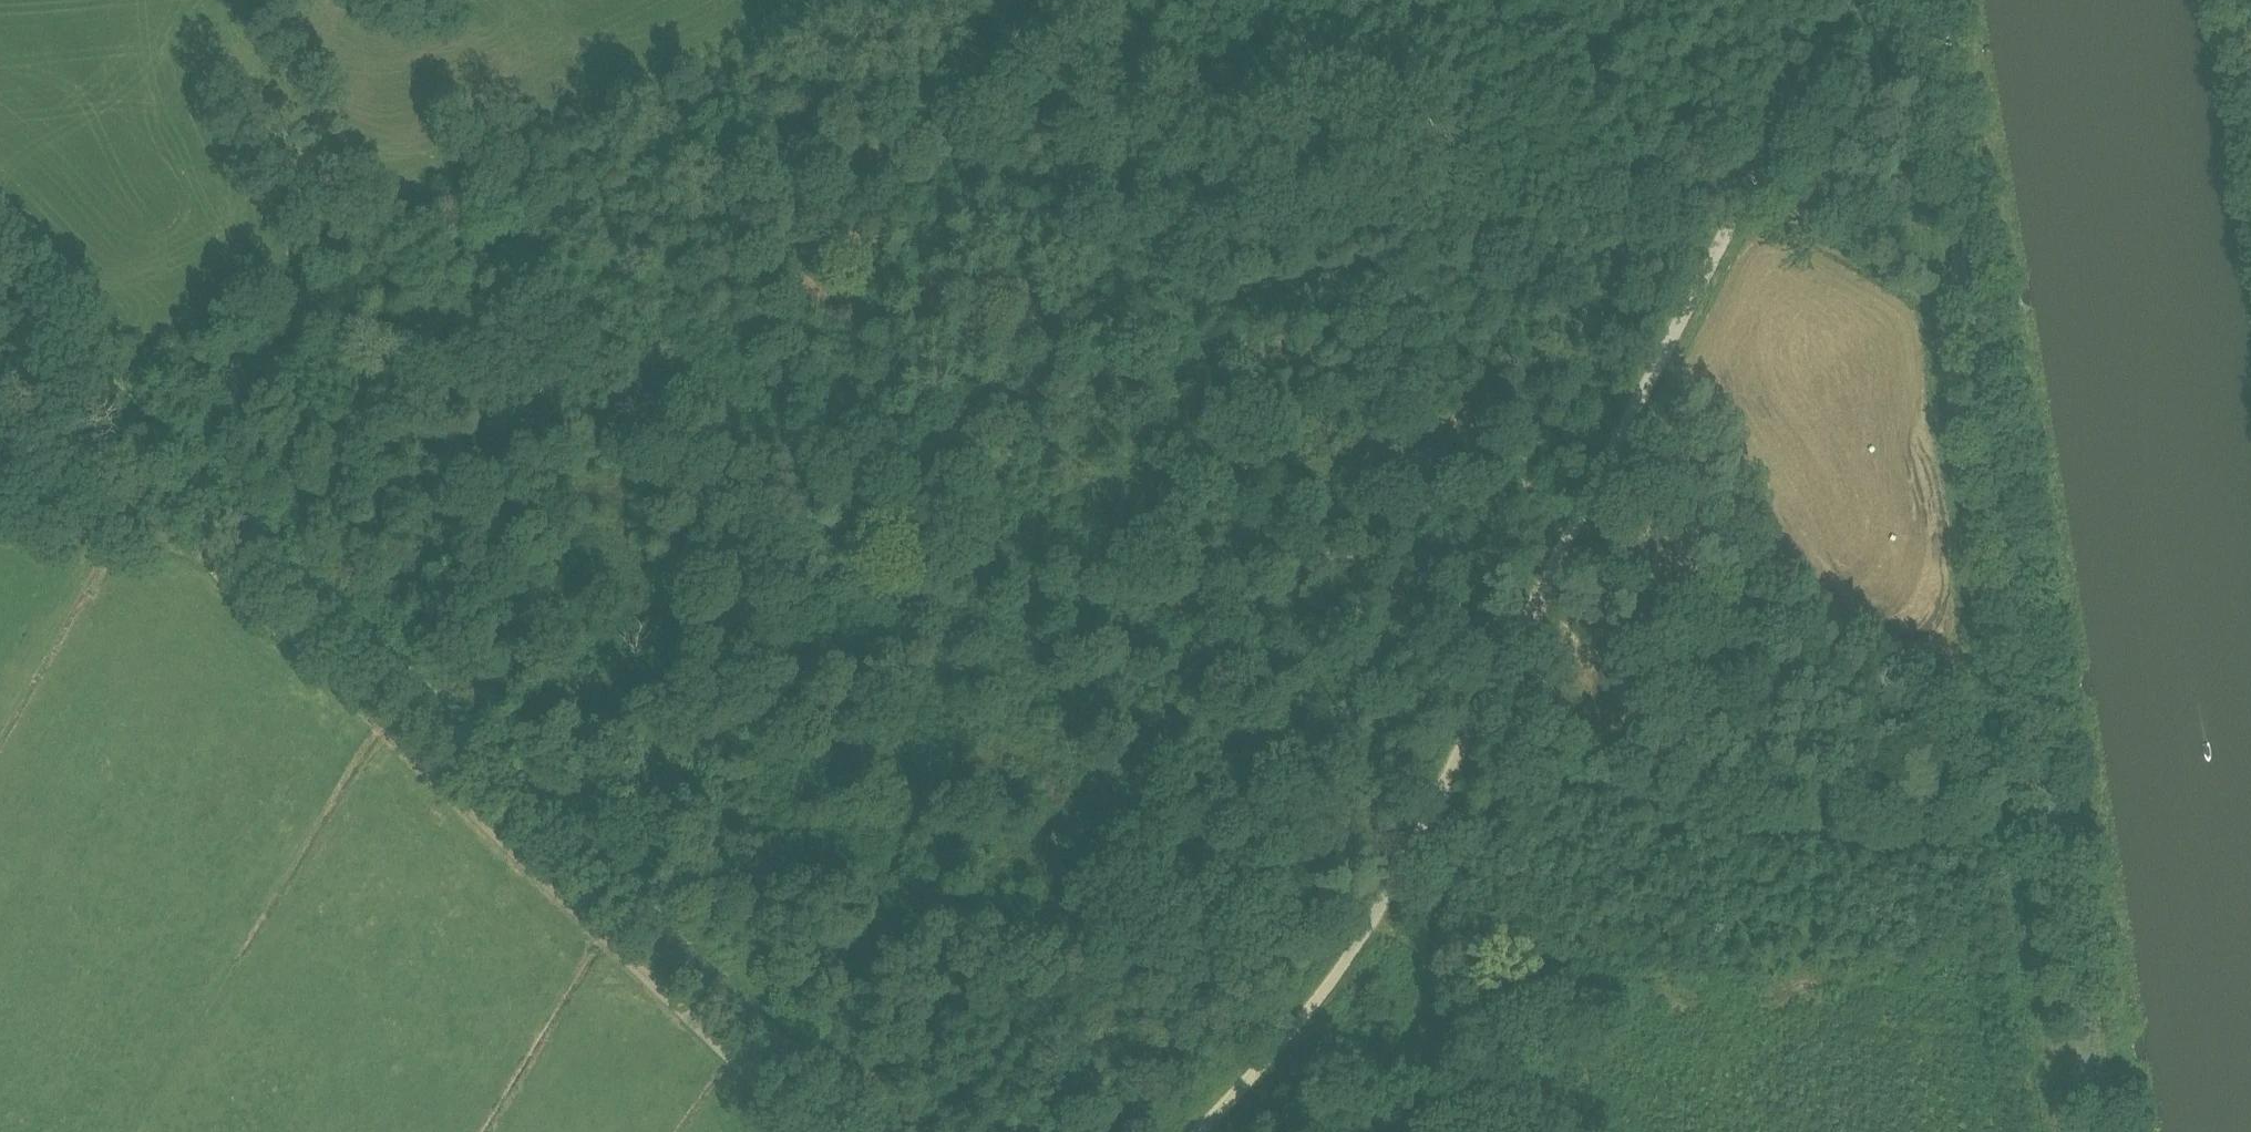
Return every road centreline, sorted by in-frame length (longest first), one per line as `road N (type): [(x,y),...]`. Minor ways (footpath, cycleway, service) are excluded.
road 1 (track): [(1195,1131),(1308,1012),(1443,786),(1848,0)]
road 2 (unclassified): [(2102,1131),(1925,0)]

